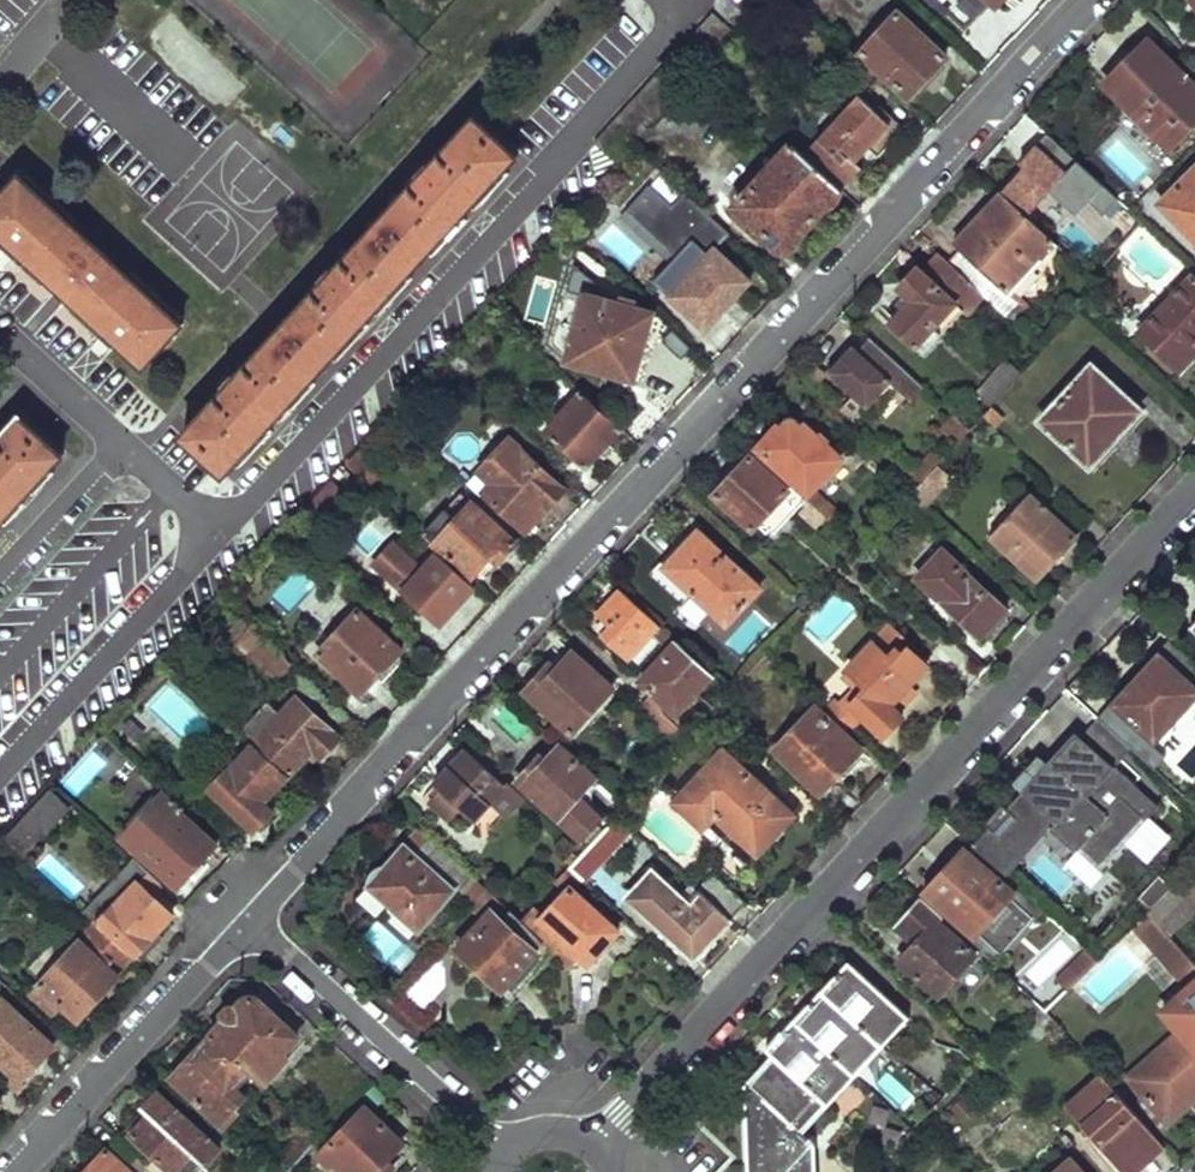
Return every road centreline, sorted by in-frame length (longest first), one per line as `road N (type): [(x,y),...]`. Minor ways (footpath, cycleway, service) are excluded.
road 1 (residential): [(253,909),(1088,0)]
road 2 (residential): [(1194,490),(598,1132)]
road 3 (residential): [(12,1171),(253,909)]
road 4 (residential): [(253,909),(506,1143)]
road 5 (residential): [(116,435),(0,565)]

